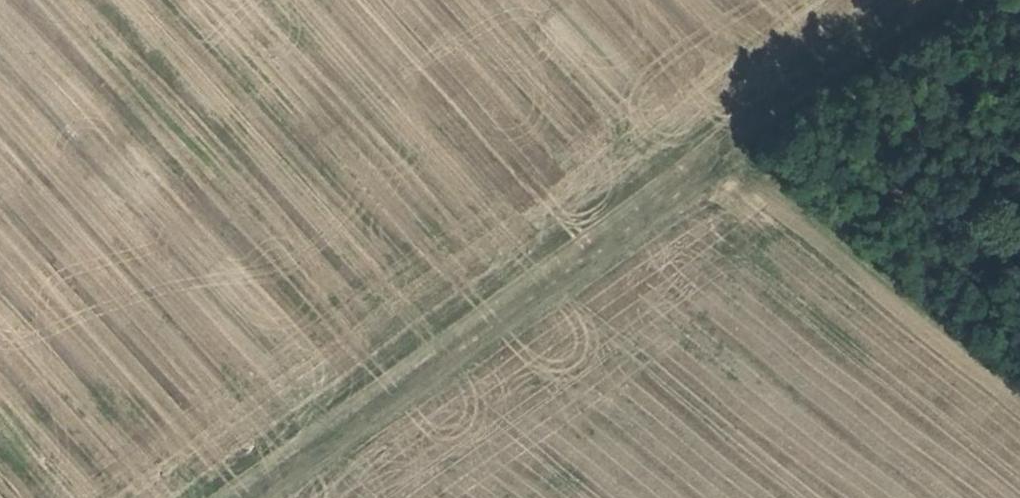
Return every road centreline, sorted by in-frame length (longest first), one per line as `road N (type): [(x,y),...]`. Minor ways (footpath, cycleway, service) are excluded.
road 1 (track): [(951,0),(250,497)]

